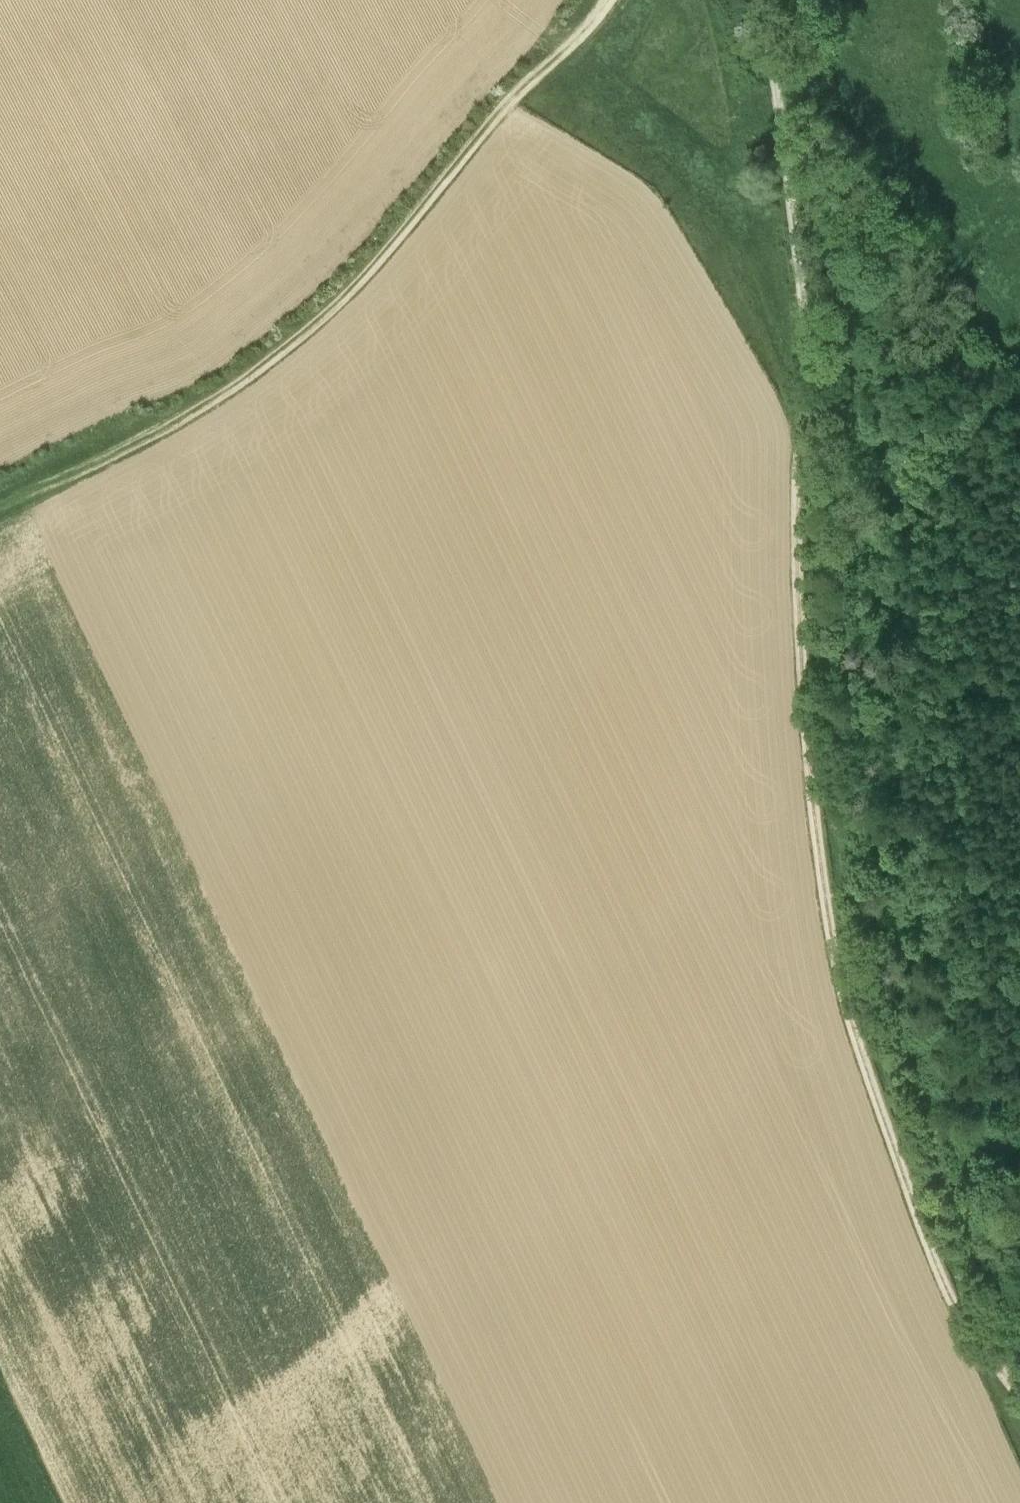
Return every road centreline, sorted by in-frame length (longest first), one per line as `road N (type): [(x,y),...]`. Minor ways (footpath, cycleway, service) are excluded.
road 1 (track): [(797,233),(809,380),(797,504),(804,708),(838,973),(949,1295),(1019,1396)]
road 2 (track): [(606,0),(484,128),(340,298),(243,381),(150,441)]
road 3 (track): [(766,0),(797,233)]

